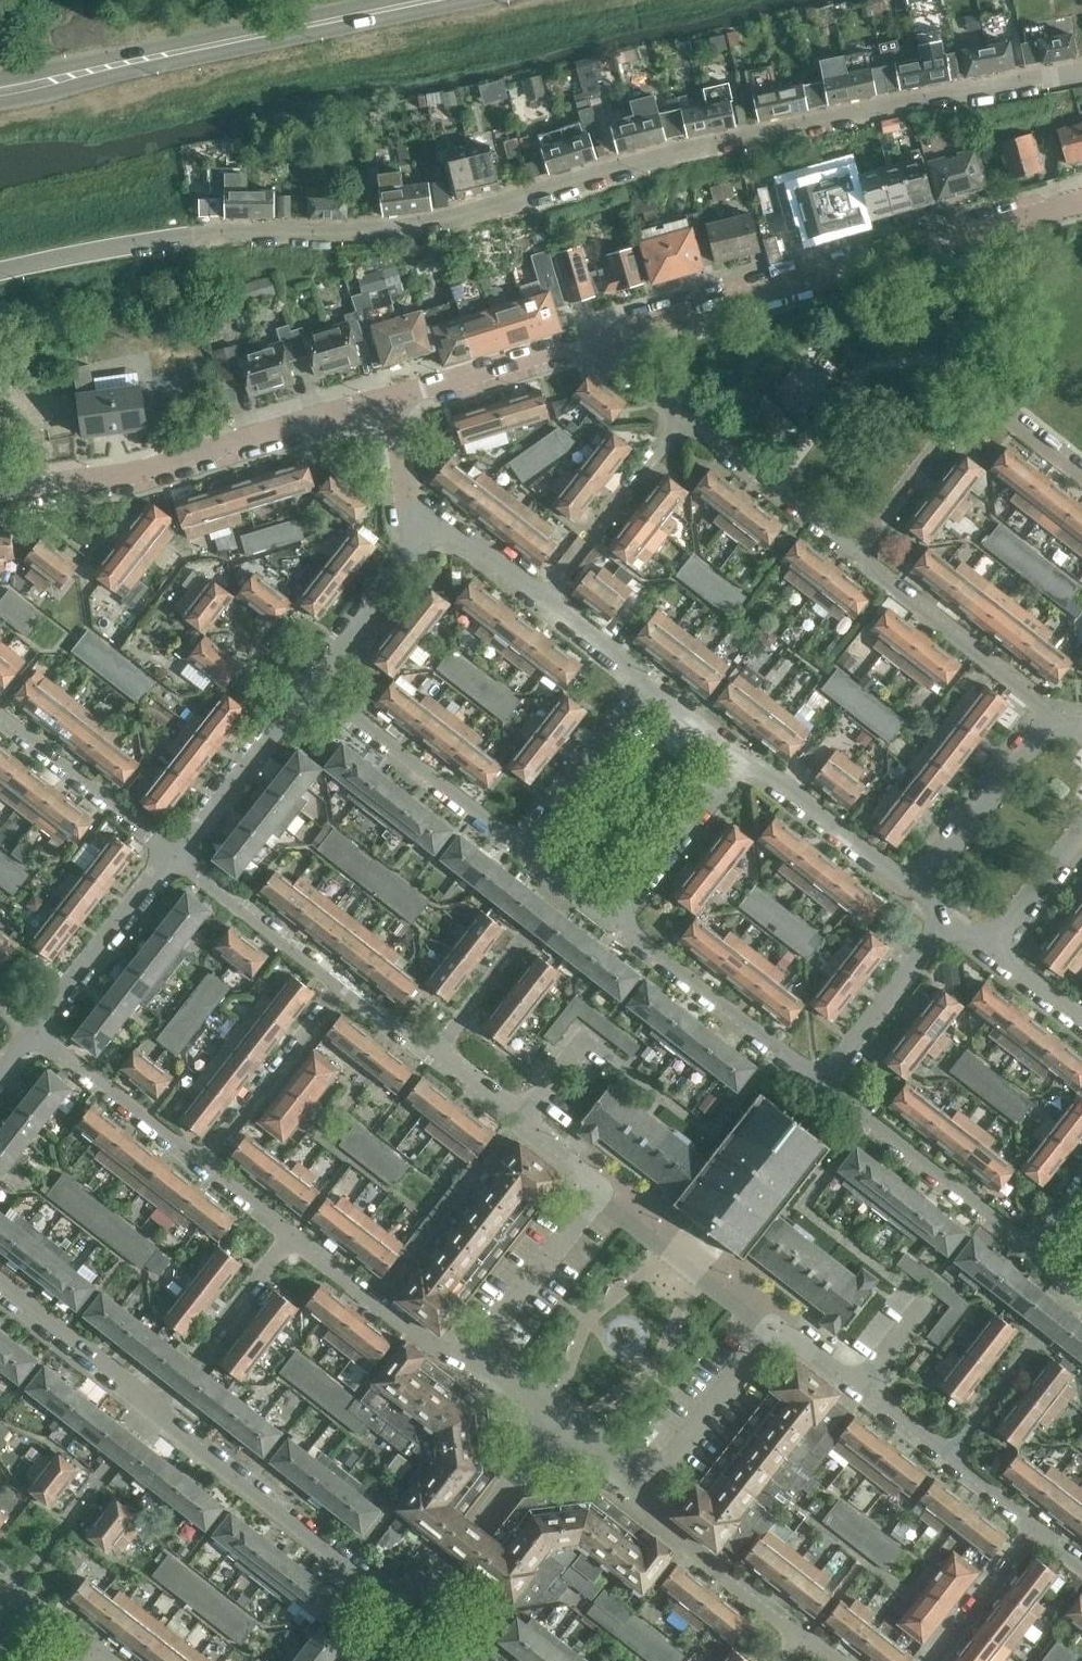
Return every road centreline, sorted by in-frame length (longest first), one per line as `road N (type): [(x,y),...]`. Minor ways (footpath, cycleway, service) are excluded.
road 1 (residential): [(1081,71),(622,166),(409,228),(183,235),(0,272)]
road 2 (unclassified): [(594,341),(1081,201)]
road 3 (tertiary): [(0,93),(438,0)]
road 4 (residential): [(474,1359),(600,1188),(437,1058)]
road 5 (unclassified): [(0,491),(154,471),(389,398)]
road 6 (residential): [(409,1608),(155,1413)]
road 7 (residential): [(1081,475),(998,413),(960,416),(854,559)]
road 8 (residential): [(825,1088),(615,928)]
road 9 (residential): [(1031,1248),(825,1088)]
road 10 (residential): [(518,840),(308,688)]
road 11 (residential): [(1053,712),(854,559)]
road 12 (residential): [(409,1608),(565,1416)]
road 13 (residential): [(546,600),(688,421)]
road 14 (residential): [(175,858),(0,715)]
road 15 (residential): [(474,1359),(439,1354),(290,1236)]
road 16 (residential): [(205,1162),(344,985)]
road 17 (residential): [(155,1413),(290,1236)]
road 18 (residential): [(38,1032),(175,858)]
road 19 (residential): [(917,886),(1053,712)]
road 20 (residential): [(802,1637),(653,1518),(643,1493)]
road 21 (residential): [(854,559),(688,421)]
road 22 (residential): [(175,858),(308,688)]
road 23 (residential): [(944,1456),(775,1324)]
road 24 (residential): [(643,1493),(775,1324)]
road 25 (residential): [(917,886),(763,767),(745,764)]
road 26 (unclassified): [(389,398),(594,341)]
road 27 (residential): [(205,1162),(38,1032)]
road 28 (residential): [(308,688),(439,522)]
road 29 (residential): [(344,985),(175,858)]
road 30 (residential): [(615,928),(745,764)]
road 31 (residential): [(825,1088),(949,922)]
road 32 (residential): [(641,677),(518,840)]
road 33 (residential): [(155,1413),(0,1293)]
road 34 (residential): [(926,1660),(1031,1525)]
road 35 (residential): [(944,1456),(1042,1328)]
road 36 (residential): [(437,1058),(534,930)]
road 37 (residential): [(995,954),(1081,841)]
road 38 (residential): [(439,522),(403,488),(389,398)]
road 39 (residential): [(745,764),(641,677)]
road 40 (residential): [(546,600),(439,522)]
road 41 (residential): [(518,840),(565,891),(615,928)]
road 42 (residential): [(688,421),(594,341)]
road 43 (residential): [(641,677),(546,600)]

